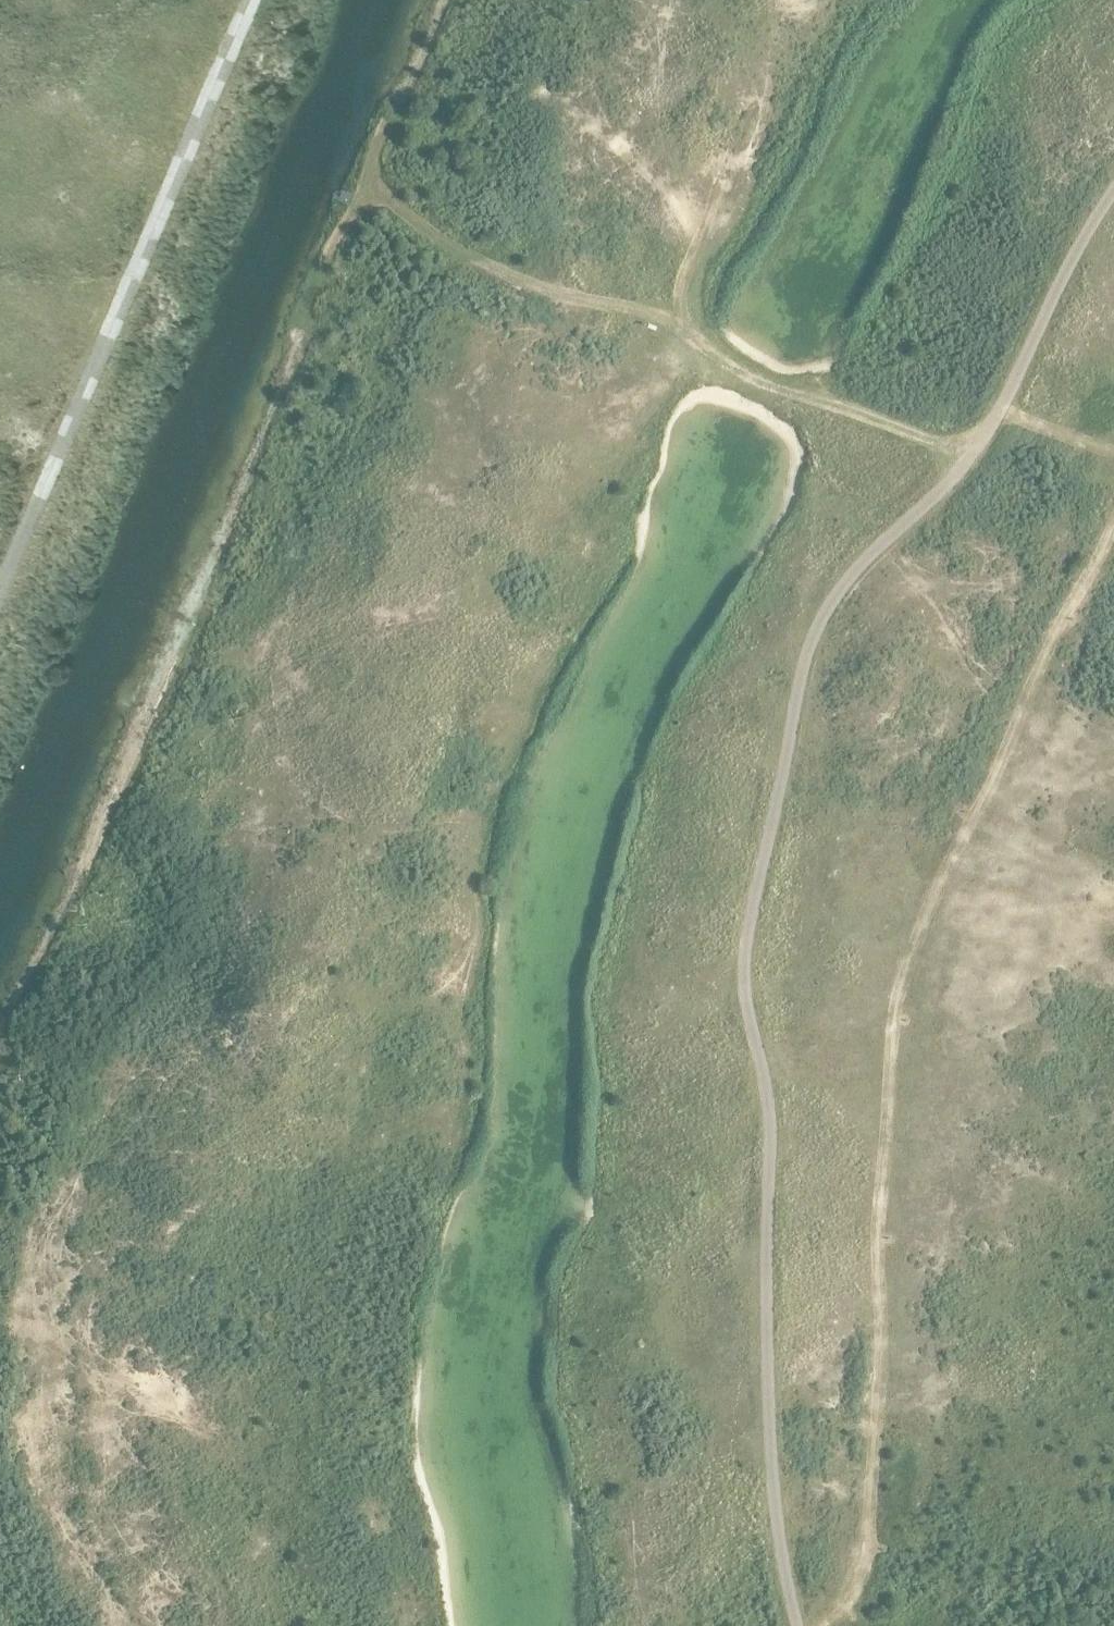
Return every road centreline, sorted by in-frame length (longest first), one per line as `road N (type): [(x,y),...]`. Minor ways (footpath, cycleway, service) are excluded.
road 1 (track): [(0,577),(250,0)]

